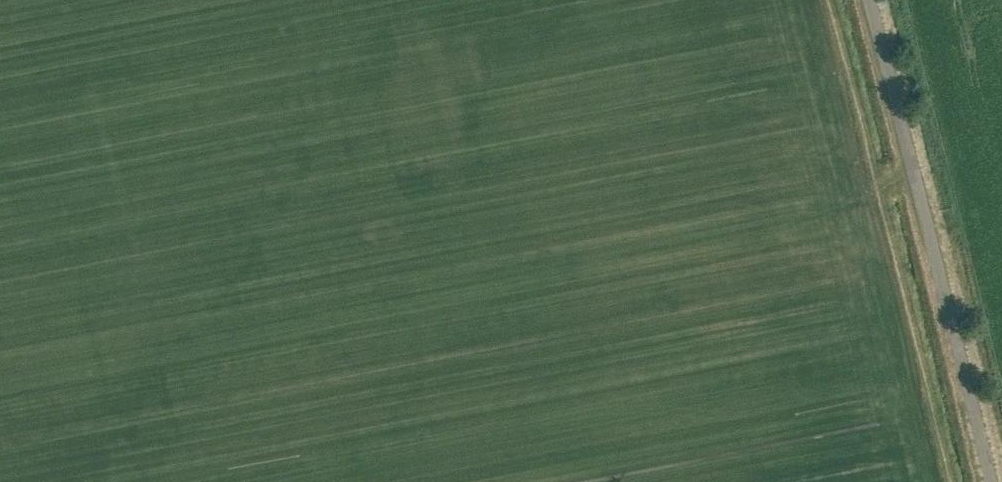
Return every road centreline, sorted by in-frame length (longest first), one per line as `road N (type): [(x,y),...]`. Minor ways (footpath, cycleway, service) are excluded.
road 1 (unclassified): [(991,481),(864,0)]

